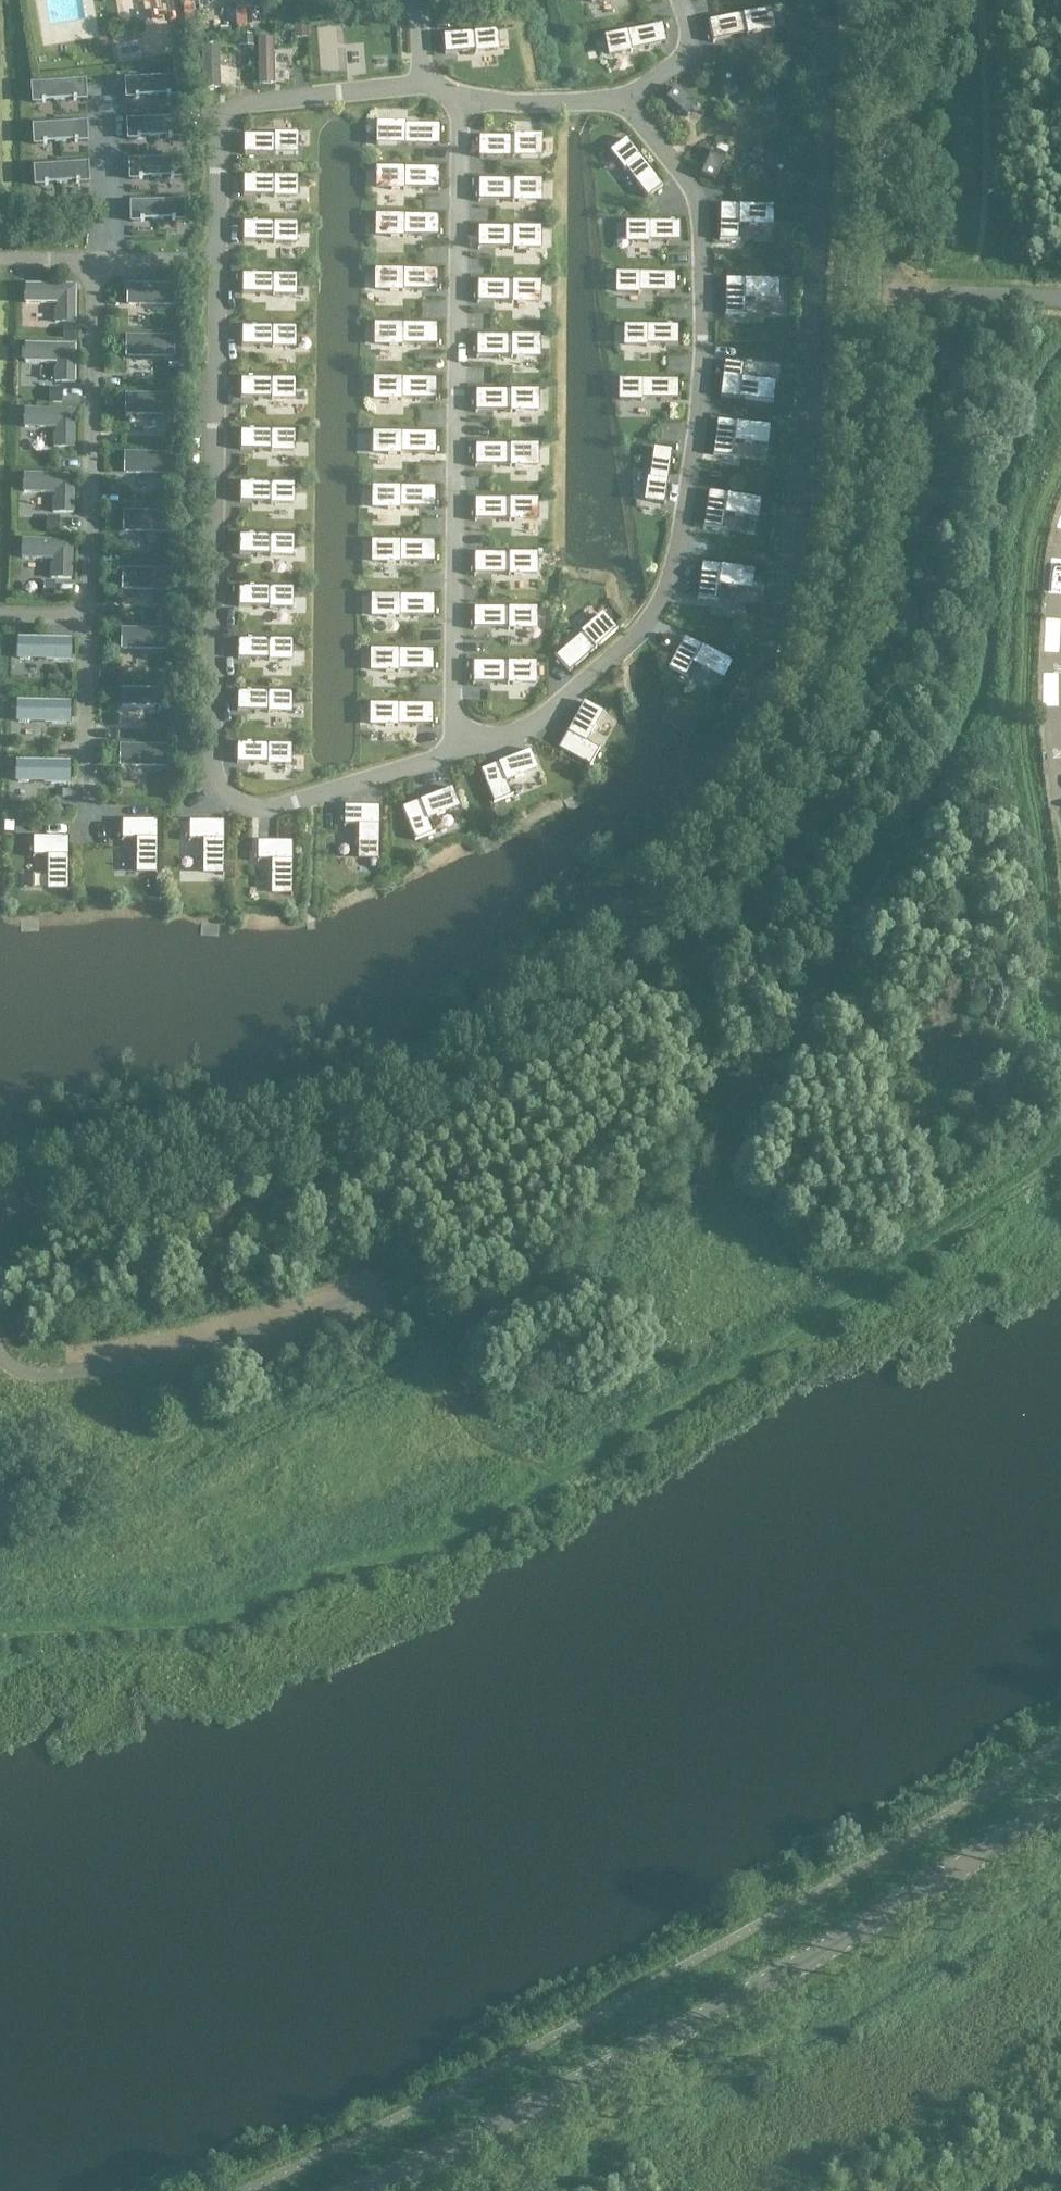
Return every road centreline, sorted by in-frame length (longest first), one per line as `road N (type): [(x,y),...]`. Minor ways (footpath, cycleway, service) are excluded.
road 1 (tertiary): [(0,1208),(274,1154),(441,1096),(497,1063),(603,976),(727,836),(812,687),(845,562),(863,426),(879,0)]
road 2 (tertiary): [(1060,1802),(706,2017),(360,2190)]
road 3 (track): [(565,1473),(475,1443),(456,1425),(391,1287)]

